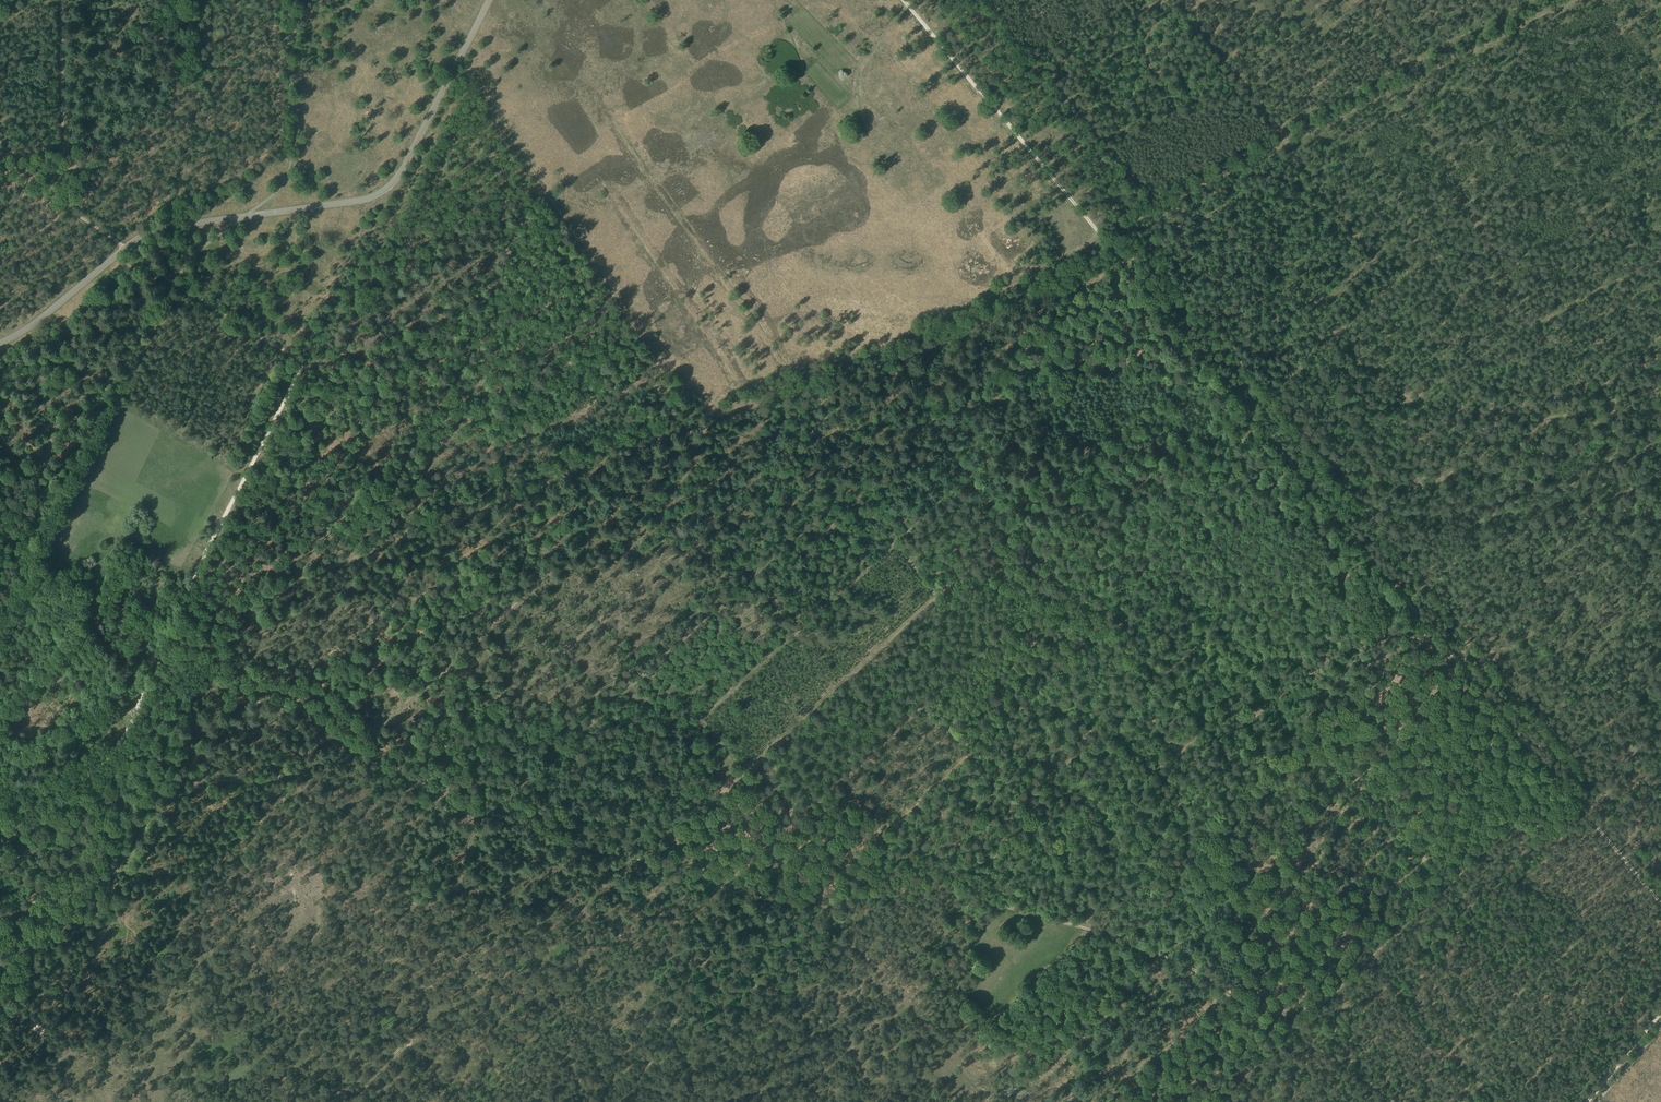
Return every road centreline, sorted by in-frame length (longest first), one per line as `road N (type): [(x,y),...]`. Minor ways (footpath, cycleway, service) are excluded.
road 1 (track): [(901,0),(1660,903)]
road 2 (track): [(358,747),(491,817),(573,846),(678,868),(726,893),(808,899),(880,879),(951,874),(999,906),(1092,930),(1193,974),(1394,1101)]
road 3 (track): [(216,649),(279,590),(744,409),(1106,243)]
road 4 (track): [(1106,243),(1094,269),(473,834),(442,938)]
road 5 (track): [(1251,416),(718,890),(661,951)]
road 6 (track): [(875,352),(1371,957)]
road 7 (track): [(0,811),(106,763),(299,365),(123,251)]
road 8 (unclassified): [(0,344),(163,227),(339,204),(386,188),(489,0)]
road 9 (track): [(419,784),(884,363)]
road 10 (track): [(1296,468),(911,809),(865,883)]
road 11 (track): [(973,477),(569,845)]
road 12 (track): [(1341,521),(953,875)]
road 13 (track): [(1020,527),(653,861)]
road 14 (track): [(358,747),(710,423)]
road 15 (track): [(1558,781),(1219,1101)]
road 16 (track): [(1427,624),(1095,931)]
road 17 (track): [(456,65),(664,378),(710,423)]
road 18 (track): [(1300,472),(1367,423),(1493,427),(1660,372)]
road 19 (track): [(538,183),(406,476)]
road 20 (track): [(122,806),(183,778),(326,774),(358,747)]
road 21 (track): [(135,713),(282,702),(358,747)]
road 22 (track): [(135,713),(111,720),(0,551)]
road 23 (track): [(67,207),(65,0)]
road 24 (track): [(0,159),(17,184),(67,207),(123,251)]
road 25 (track): [(1242,173),(1106,243)]

